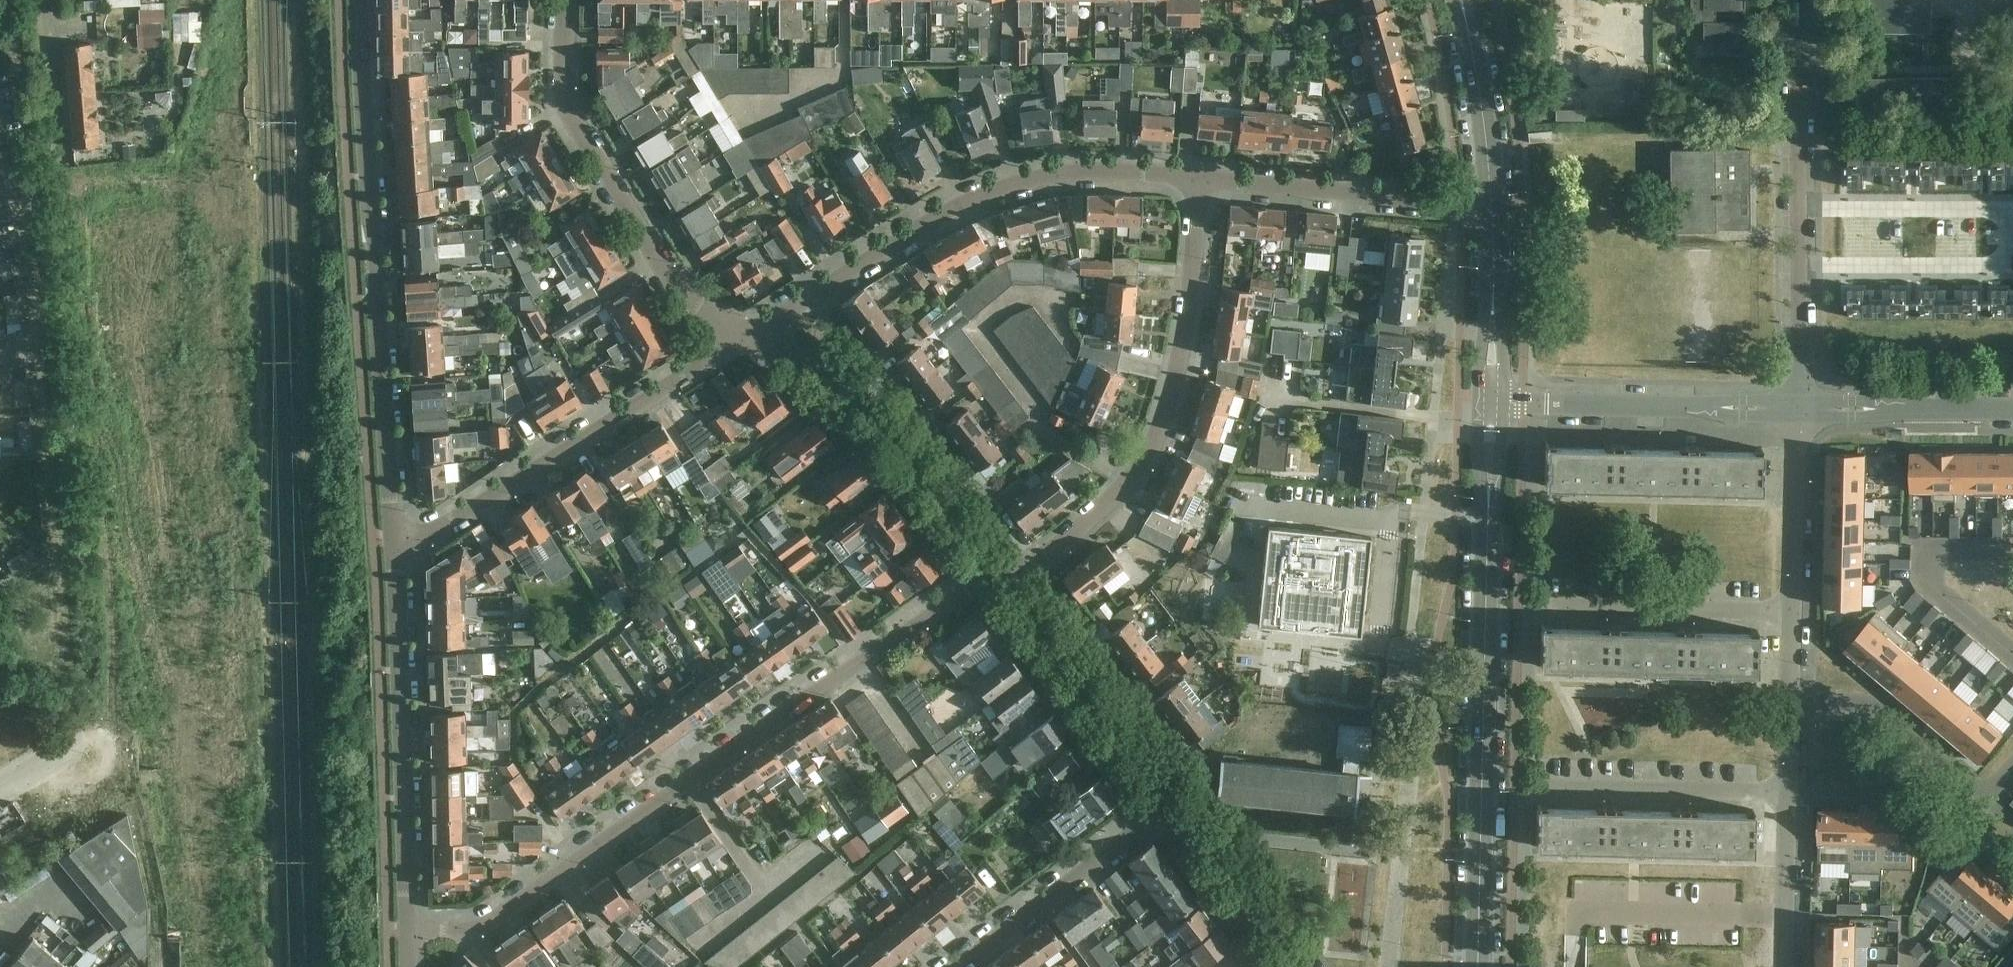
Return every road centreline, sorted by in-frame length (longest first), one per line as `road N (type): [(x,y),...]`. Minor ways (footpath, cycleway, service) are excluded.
road 1 (residential): [(997,571),(490,920),(408,930)]
road 2 (tertiary): [(1479,966),(1491,401)]
road 3 (residential): [(393,537),(360,0)]
road 4 (residential): [(750,335),(923,225),(999,189),(1085,171),(1201,177)]
road 5 (residential): [(1007,584),(1113,495),(1156,438),(1182,347),(1201,177)]
road 6 (residential): [(393,537),(457,519),(750,335)]
road 7 (unclassified): [(1800,409),(1797,0)]
road 8 (residential): [(750,335),(672,282),(573,122),(565,96),(564,0)]
road 9 (residential): [(408,930),(393,537)]
road 10 (unclassified): [(80,371),(39,0)]
road 11 (residential): [(997,571),(859,396),(750,335)]
road 12 (residential): [(1800,409),(1491,401)]
road 13 (residential): [(1201,177),(1492,201)]
road 14 (residential): [(1174,802),(1007,584)]
road 15 (residential): [(959,966),(1174,802)]
road 16 (residential): [(1790,701),(1874,703),(2012,820)]
road 17 (residential): [(1785,917),(1576,912),(1575,966)]
road 18 (residential): [(1543,605),(1792,611)]
road 19 (residential): [(1539,786),(1788,792)]
road 20 (residential): [(2012,408),(1800,409)]
road 21 (residential): [(1301,966),(1174,802)]
road 22 (tertiary): [(1492,201),(1461,0)]
road 23 (residential): [(1792,611),(1800,409)]
road 24 (tertiary): [(1491,401),(1492,201)]
road 25 (residential): [(1785,917),(1788,792)]

